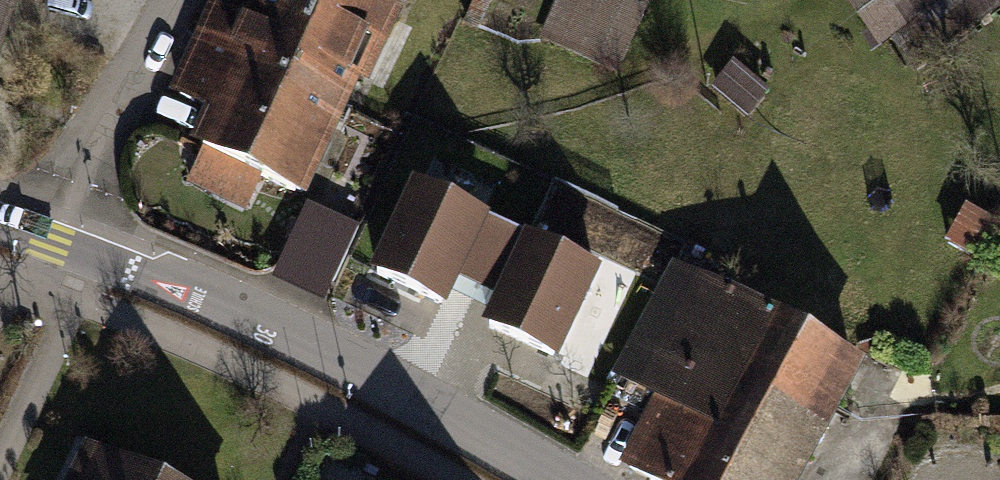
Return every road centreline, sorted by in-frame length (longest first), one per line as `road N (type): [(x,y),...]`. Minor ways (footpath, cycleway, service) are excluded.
road 1 (residential): [(0,219),(94,251),(407,388),(564,479)]

